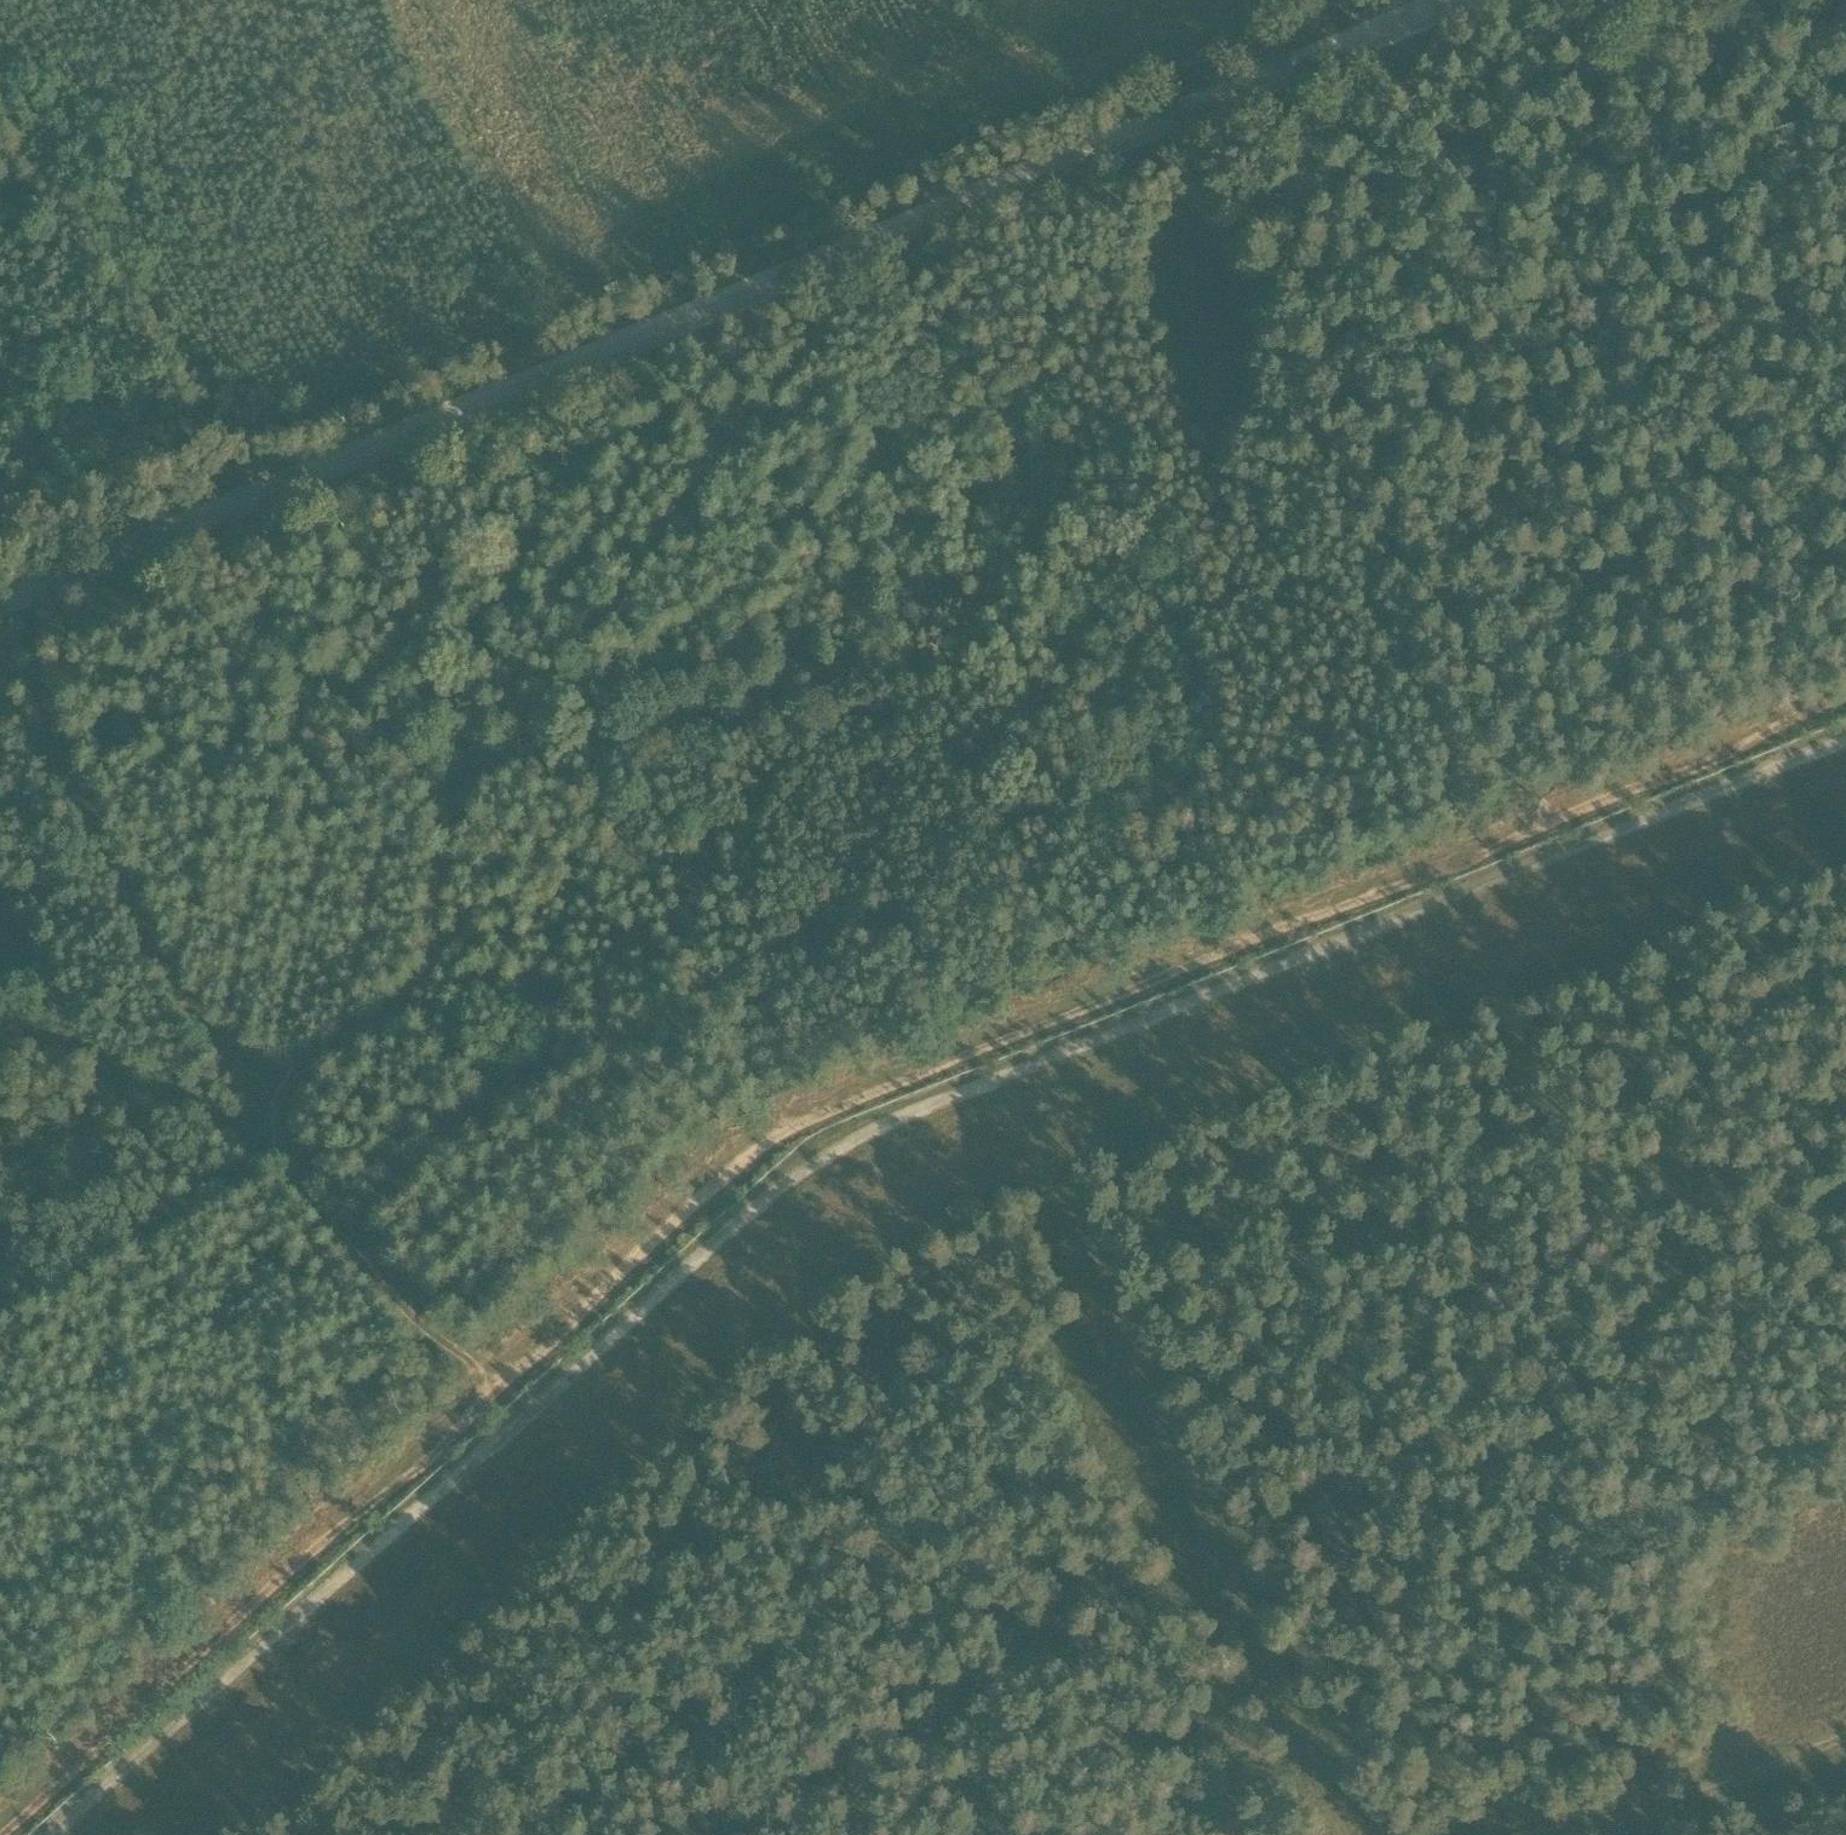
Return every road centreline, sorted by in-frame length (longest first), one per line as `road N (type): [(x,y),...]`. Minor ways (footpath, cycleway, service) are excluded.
road 1 (track): [(1845,703),(779,1132),(425,1463),(258,1597),(0,1831)]
road 2 (track): [(46,1834),(822,1140),(1845,732)]
road 3 (unclassified): [(0,614),(705,317),(1500,0)]
road 4 (track): [(0,620),(125,887),(270,1131),(325,1216),(391,1294),(493,1392)]
road 5 (track): [(270,1131),(287,1081),(416,988),(460,799),(501,767),(555,758),(606,768),(731,1013)]
road 6 (track): [(1608,1834),(1845,1739)]
road 7 (track): [(779,1132),(731,1013)]

